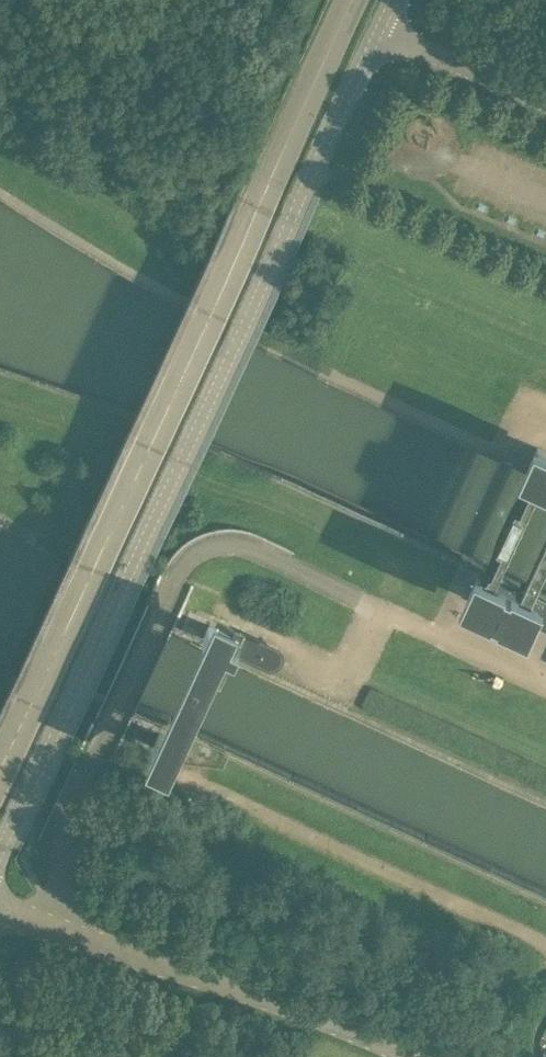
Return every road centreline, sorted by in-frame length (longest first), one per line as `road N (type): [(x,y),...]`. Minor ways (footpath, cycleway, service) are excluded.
road 1 (unclassified): [(0,849),(377,33)]
road 2 (tertiary): [(0,765),(351,0)]
road 3 (track): [(382,608),(389,565),(372,551),(274,505),(0,406)]
road 4 (unclassified): [(414,1056),(313,1012),(0,910)]
road 5 (unclassified): [(545,102),(377,33)]

